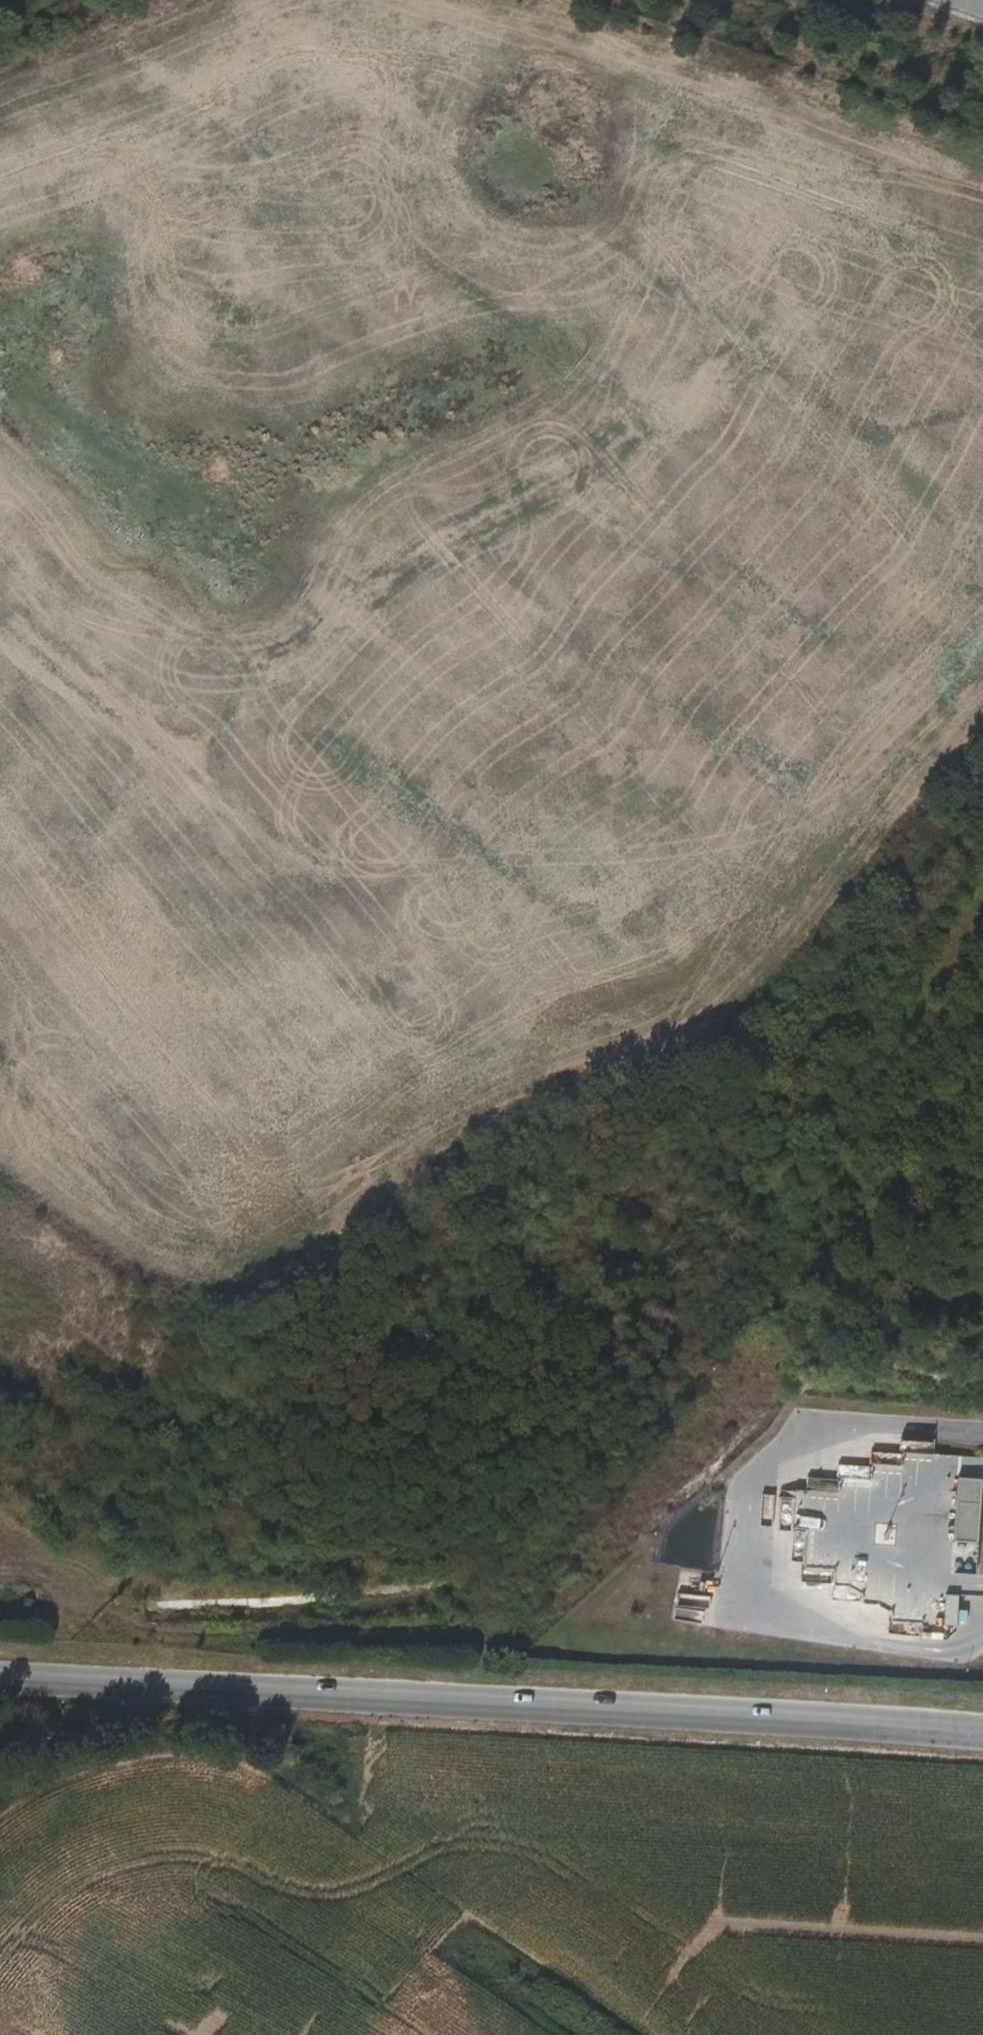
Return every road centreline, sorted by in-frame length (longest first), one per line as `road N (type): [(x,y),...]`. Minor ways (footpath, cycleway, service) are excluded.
road 1 (unclassified): [(982,1730),(0,1673)]

